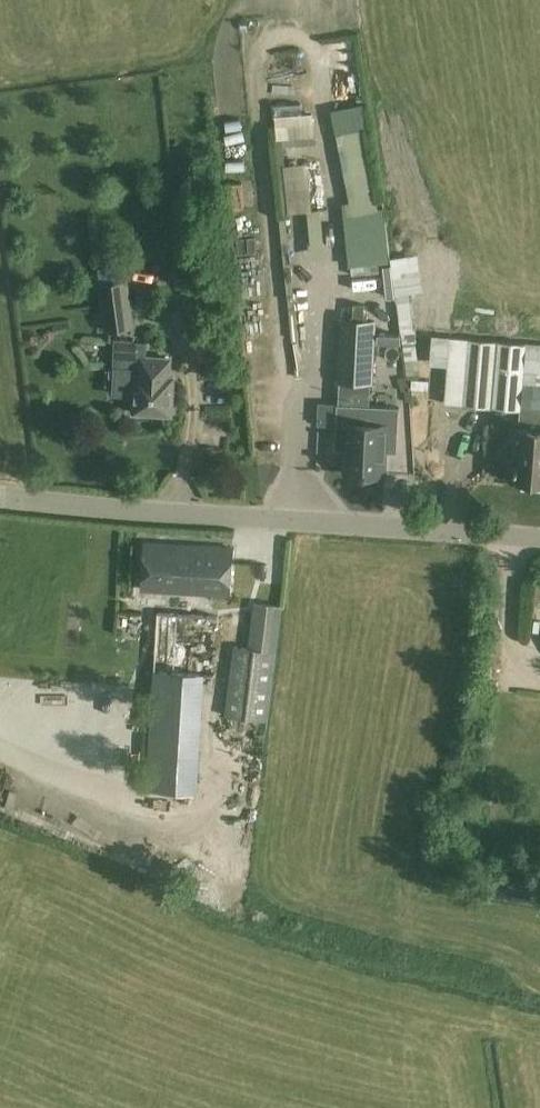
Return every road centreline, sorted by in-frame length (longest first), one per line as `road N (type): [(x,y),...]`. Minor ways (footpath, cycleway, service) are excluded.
road 1 (tertiary): [(539,539),(0,497)]

